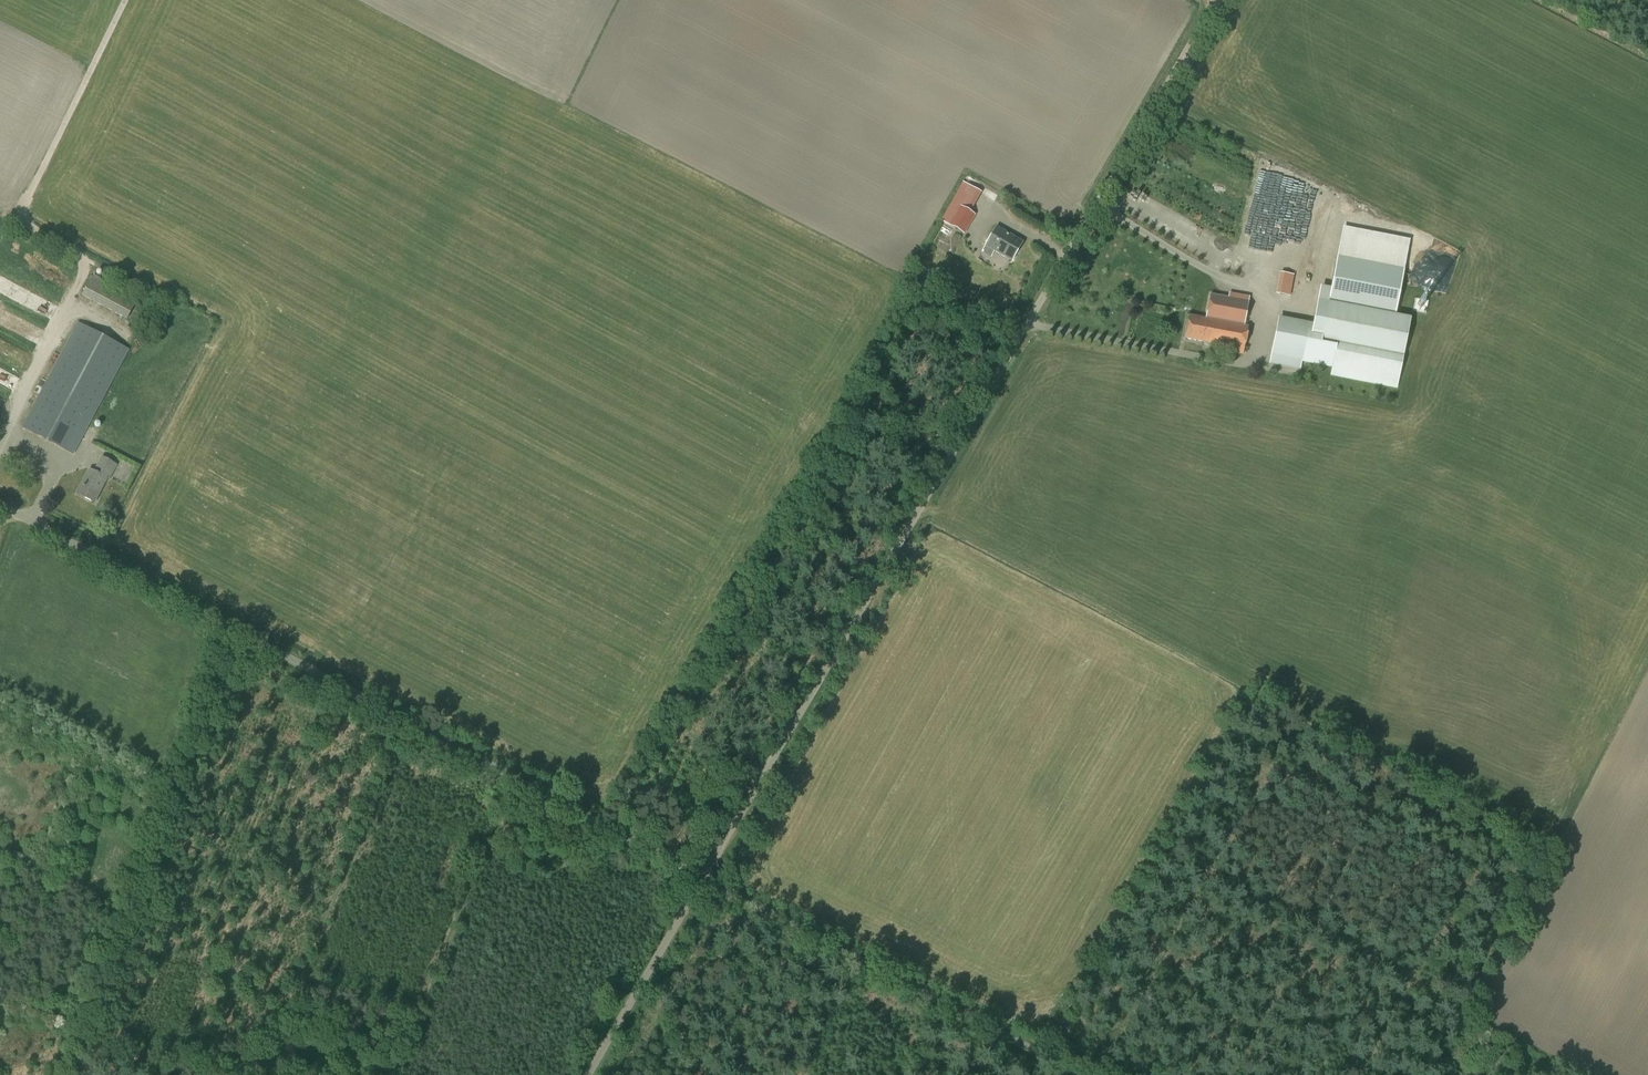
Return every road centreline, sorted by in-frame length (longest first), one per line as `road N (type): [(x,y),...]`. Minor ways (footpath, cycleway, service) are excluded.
road 1 (unclassified): [(704,875),(1212,0)]
road 2 (unclassified): [(704,875),(0,505)]
road 3 (unclassified): [(1081,1074),(704,875)]
road 4 (unclassified): [(587,1074),(704,875)]

